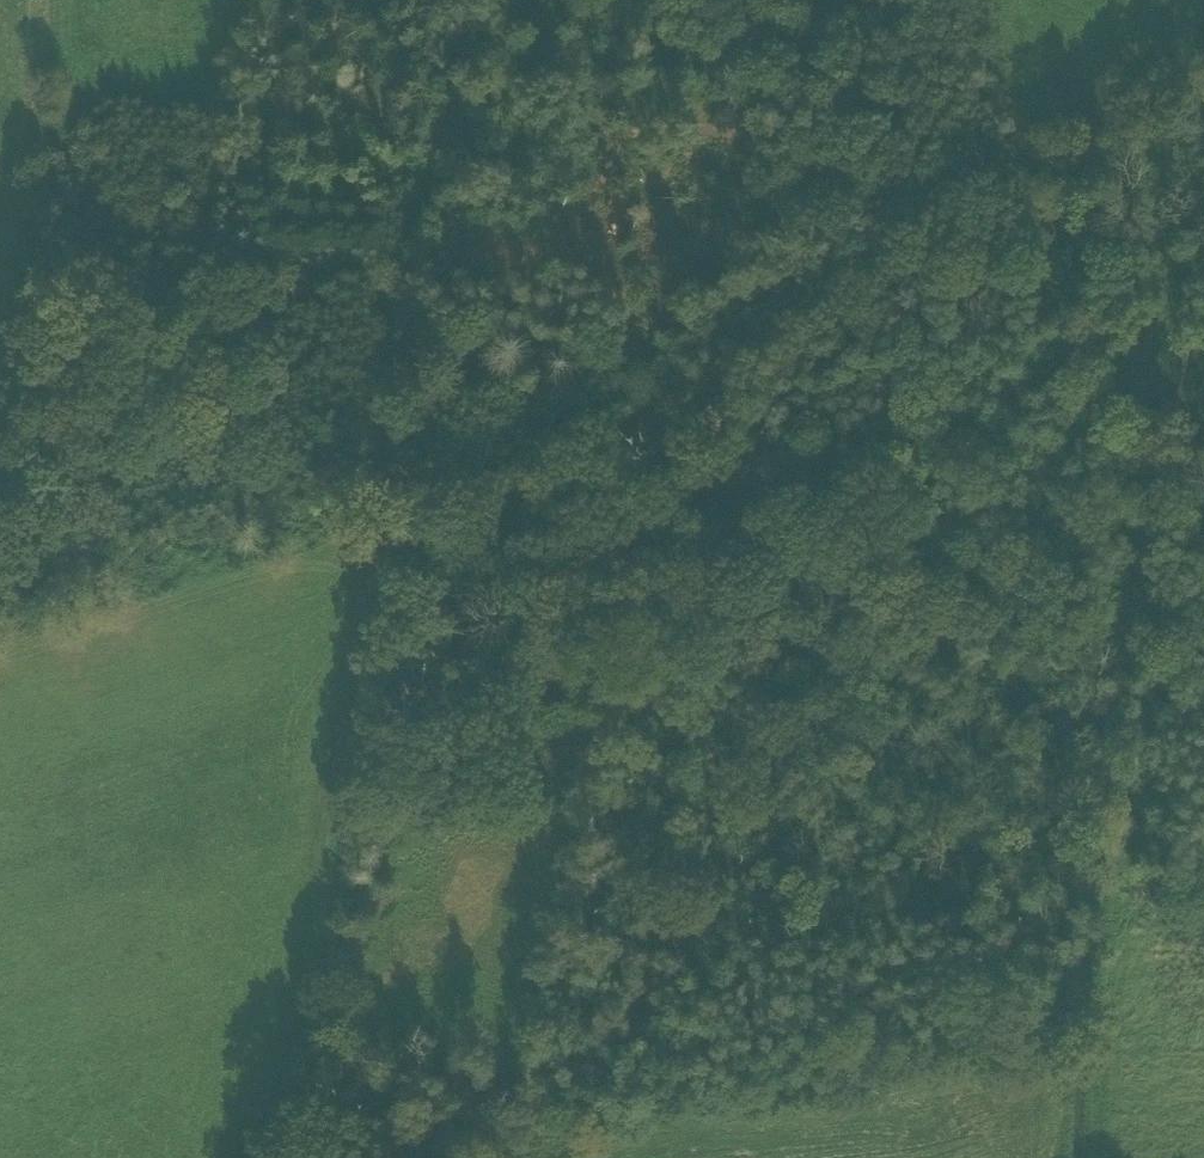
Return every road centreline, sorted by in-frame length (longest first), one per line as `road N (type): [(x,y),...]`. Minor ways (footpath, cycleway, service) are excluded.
road 1 (track): [(450,0),(383,416),(400,542),(314,1063),(292,1157)]

